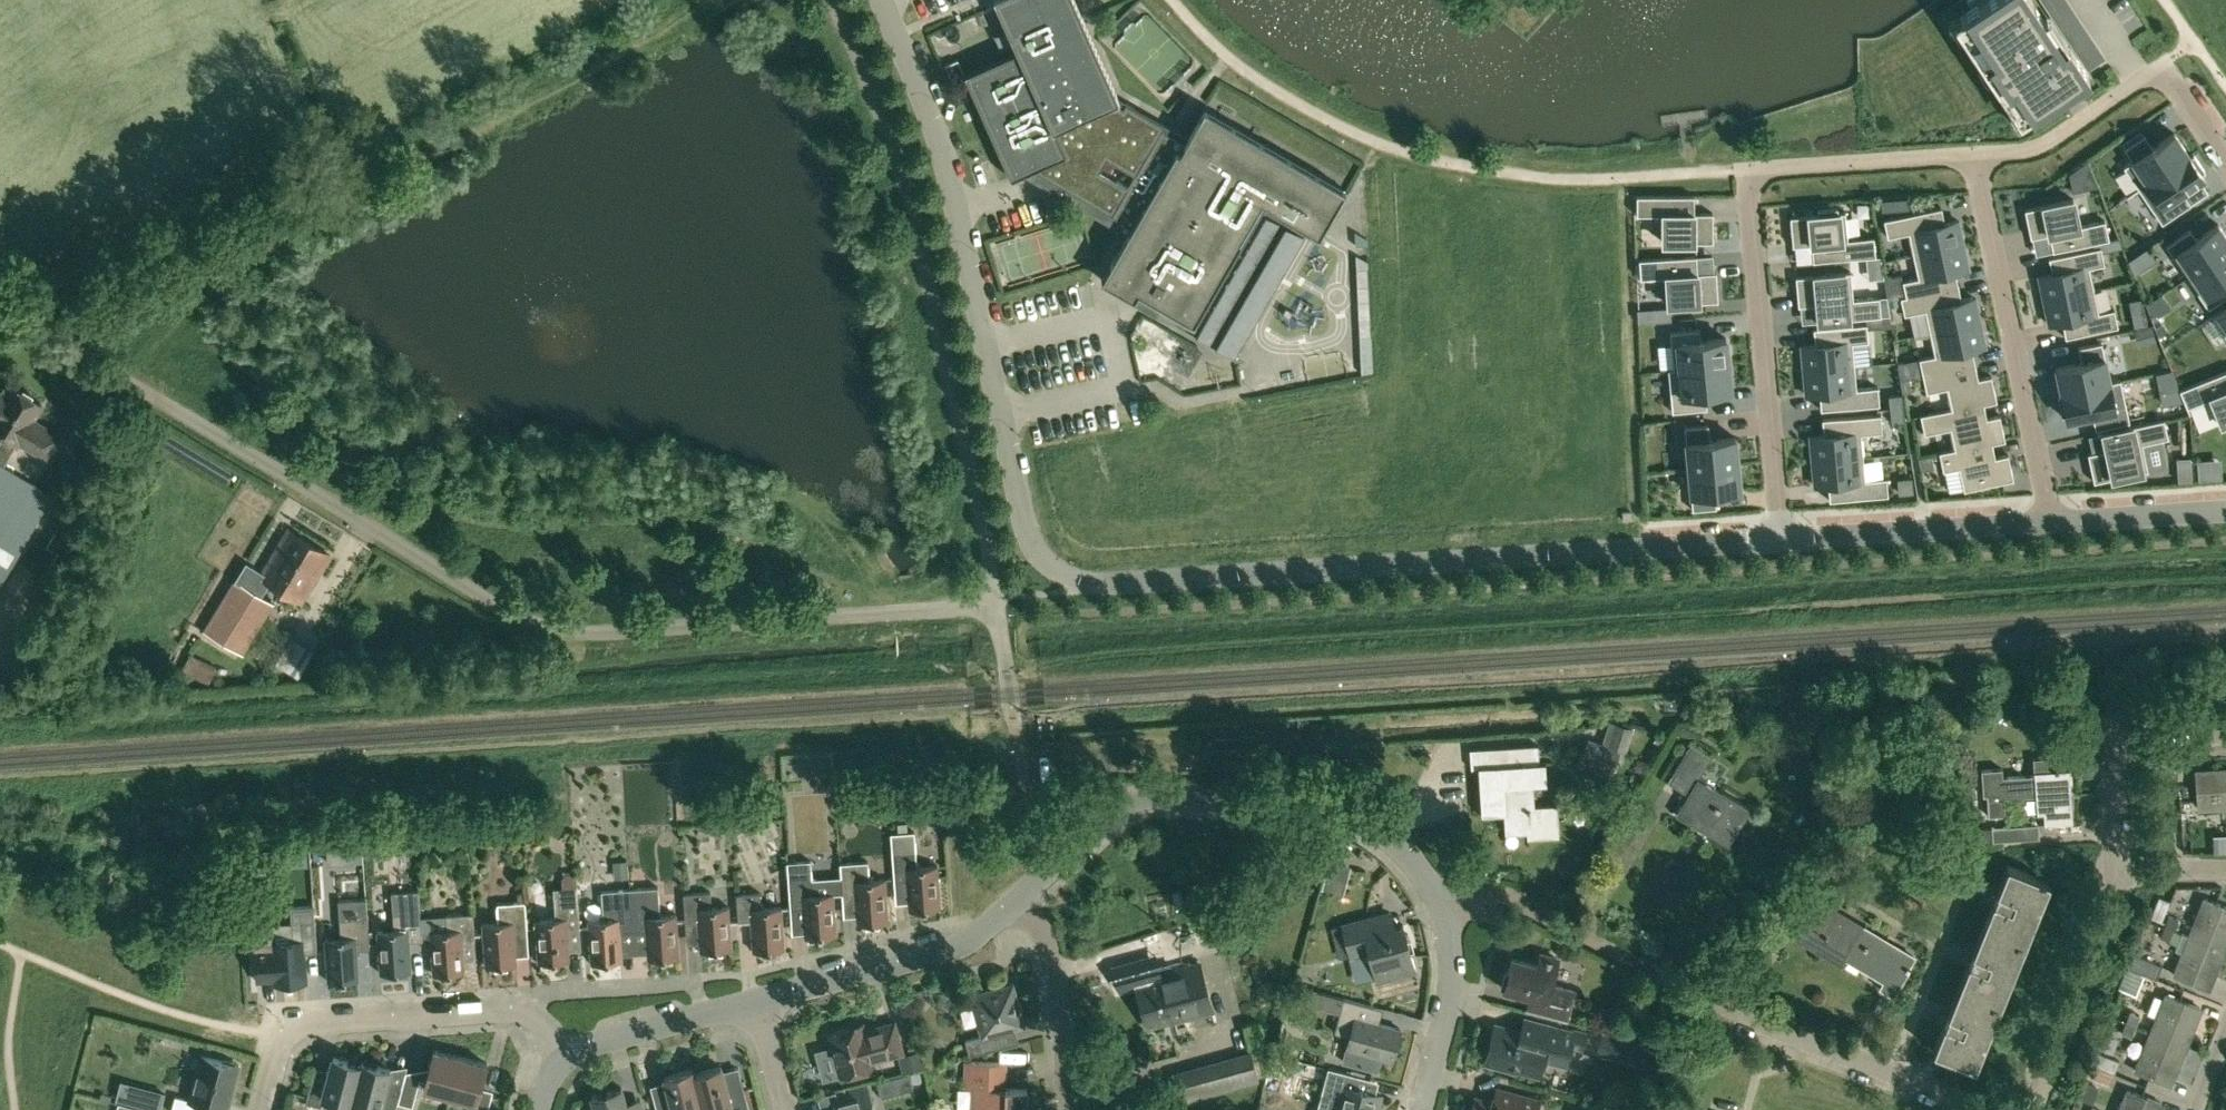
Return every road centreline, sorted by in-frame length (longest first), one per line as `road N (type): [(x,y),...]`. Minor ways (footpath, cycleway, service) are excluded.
road 1 (unclassified): [(882,0),(954,203),(1024,526),(1059,577),(1080,586),(1786,539)]
road 2 (unclassified): [(994,602),(600,631),(535,623),(0,308)]
road 3 (track): [(702,0),(68,347)]
road 4 (unclassified): [(994,602),(894,140),(836,0)]
road 5 (residential): [(1786,539),(1748,170),(1969,158)]
road 6 (residential): [(1972,1109),(1939,1089),(1758,1022),(1528,902),(1485,897),(1443,911)]
road 7 (residential): [(1443,911),(1423,873),(1371,822),(1339,807),(1264,798),(1128,800),(1026,888)]
road 8 (residential): [(1969,158),(2053,523)]
road 9 (residential): [(1969,158),(2046,143),(2167,61),(2225,162)]
road 10 (residential): [(571,1059),(539,1018),(510,1005),(300,1020),(280,1038)]
road 11 (unclassified): [(758,1001),(952,948),(1026,888)]
road 12 (unclassified): [(1786,539),(2053,523)]
road 13 (residential): [(2029,1109),(2114,892),(2115,870)]
road 14 (residential): [(2115,870),(2111,766),(2127,744),(2225,737)]
road 15 (residential): [(1063,1109),(1056,975),(1026,888)]
road 16 (residential): [(1421,1109),(1452,981),(1443,911)]
road 17 (unclassified): [(571,1059),(609,1038),(758,1001)]
road 18 (unclassified): [(2053,523),(2225,511)]

